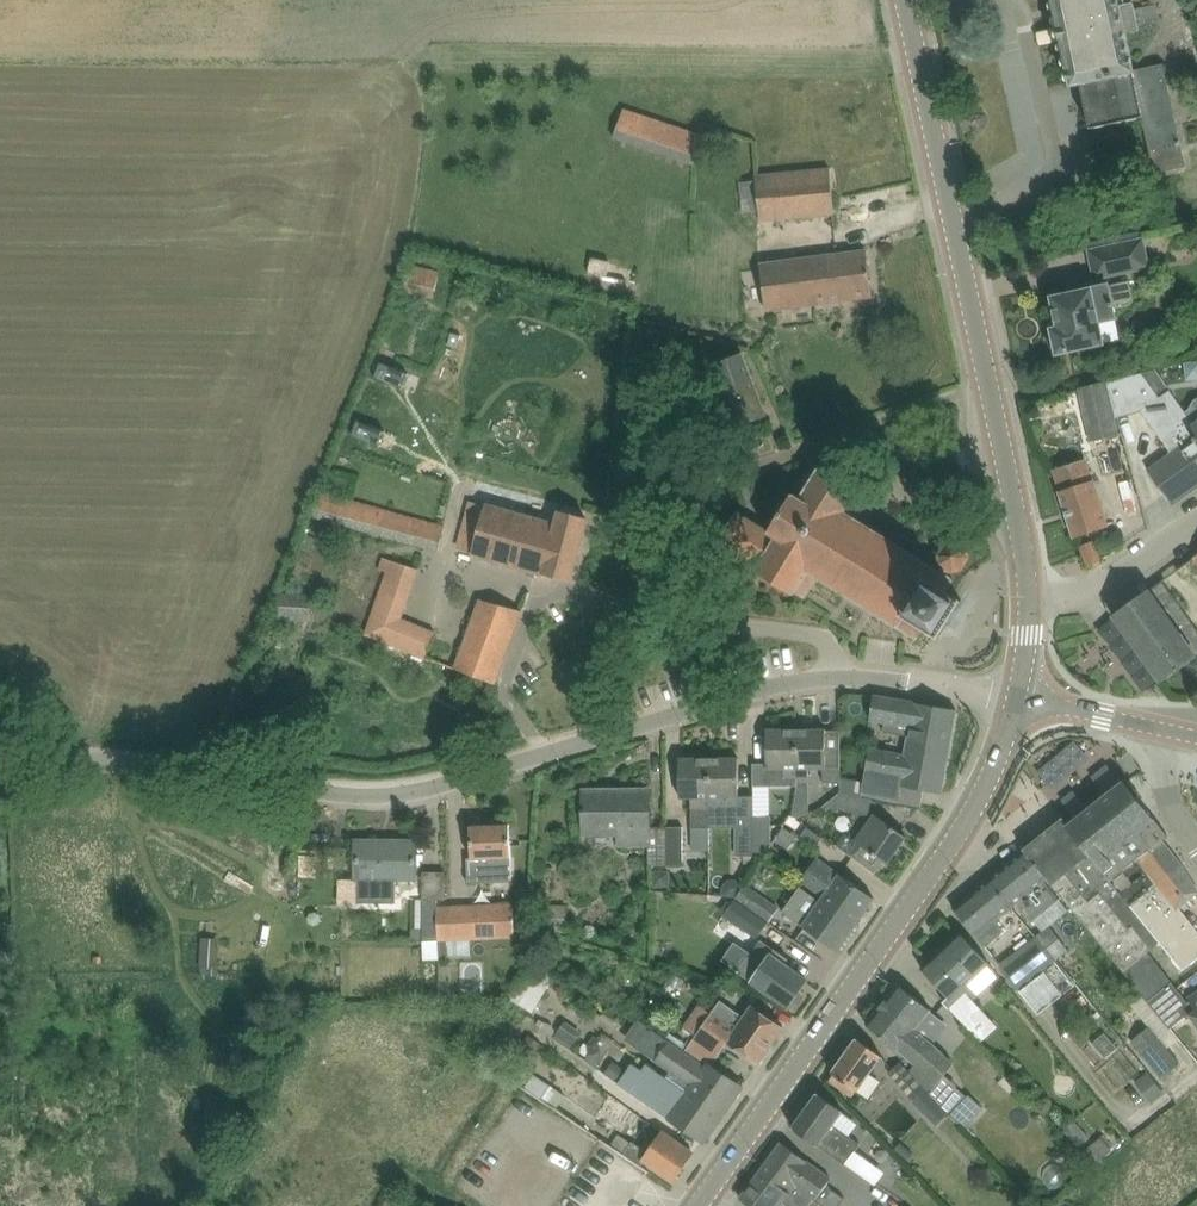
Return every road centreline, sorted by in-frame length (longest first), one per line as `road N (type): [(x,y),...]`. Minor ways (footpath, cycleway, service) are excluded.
road 1 (unclassified): [(0,770),(135,761),(386,796),(754,691),(849,678)]
road 2 (secondary): [(1030,602),(1024,541),(907,0)]
road 3 (secondary): [(697,1205),(955,843),(994,775),(1019,700)]
road 4 (residential): [(1030,602),(1100,591),(1196,520)]
road 5 (unclassified): [(1019,700),(849,678)]
road 6 (tertiary): [(1176,733),(1019,700)]

